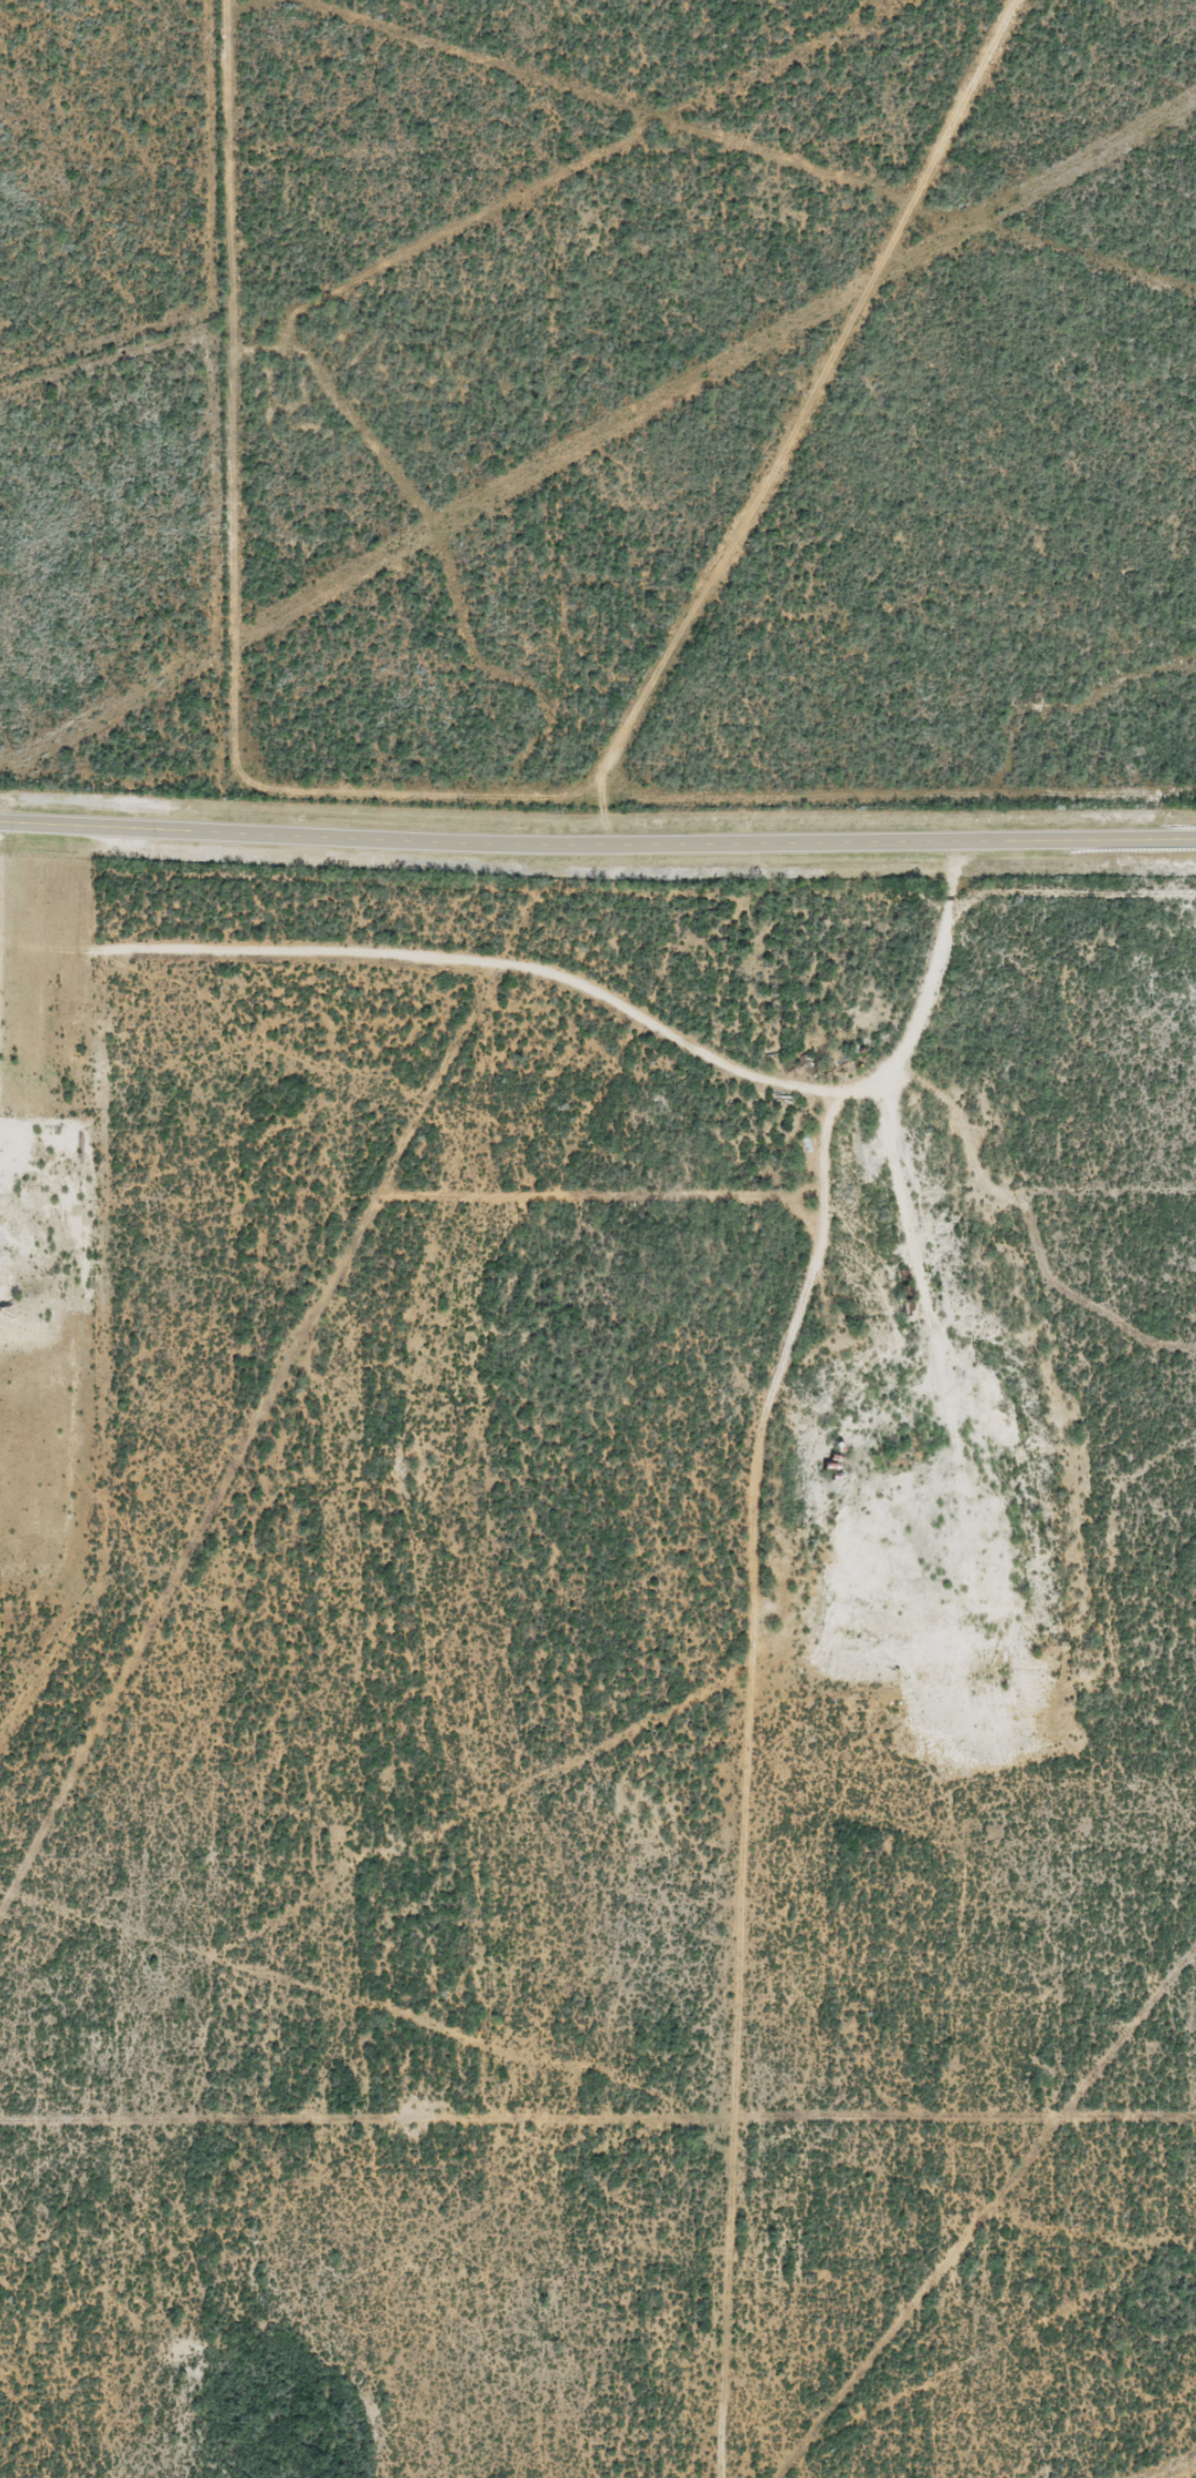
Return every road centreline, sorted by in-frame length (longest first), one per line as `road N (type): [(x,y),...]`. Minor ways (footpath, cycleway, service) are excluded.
road 1 (secondary): [(0,817),(593,842),(1195,834)]

